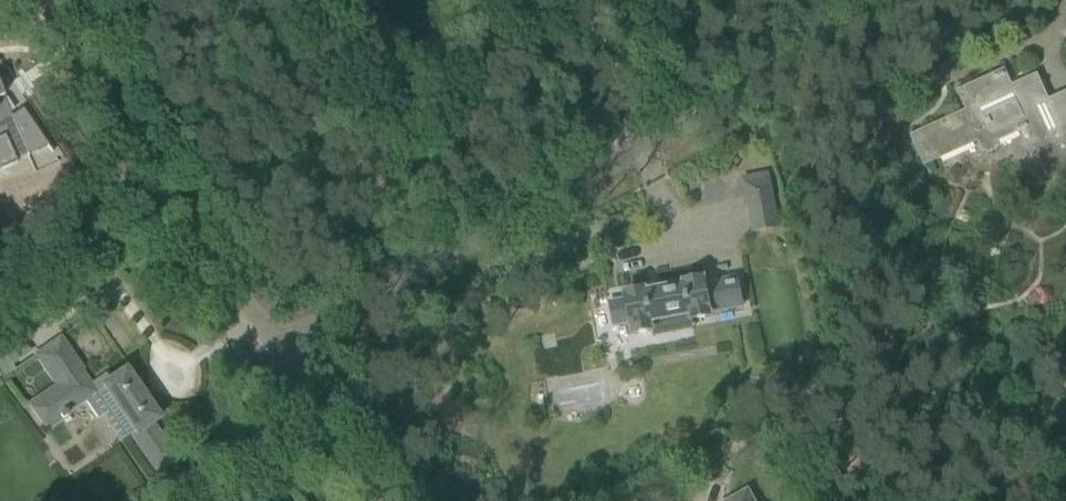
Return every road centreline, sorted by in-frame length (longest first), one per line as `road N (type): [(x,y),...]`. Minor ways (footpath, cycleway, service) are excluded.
road 1 (unclassified): [(928,0),(276,345)]
road 2 (residential): [(276,345),(40,0)]
road 3 (residential): [(382,500),(276,345)]

